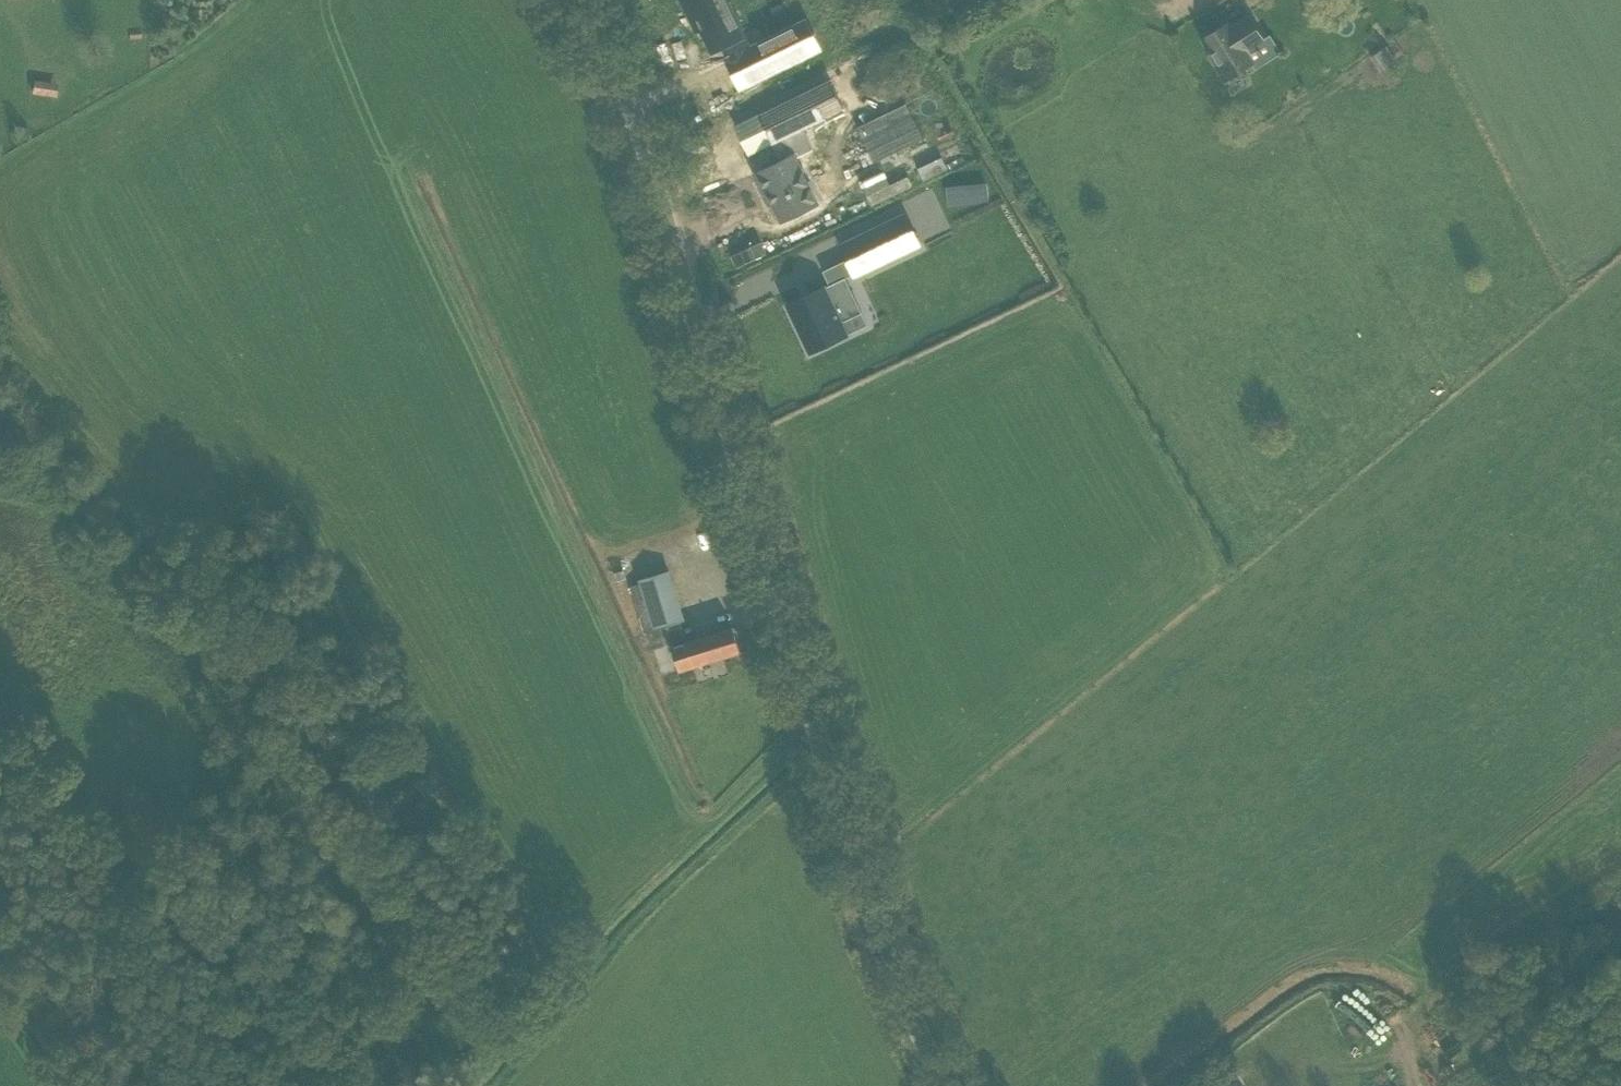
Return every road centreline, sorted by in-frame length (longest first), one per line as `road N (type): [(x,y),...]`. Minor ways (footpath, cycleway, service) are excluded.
road 1 (unclassified): [(944,1085),(867,900),(630,108),(576,0)]

